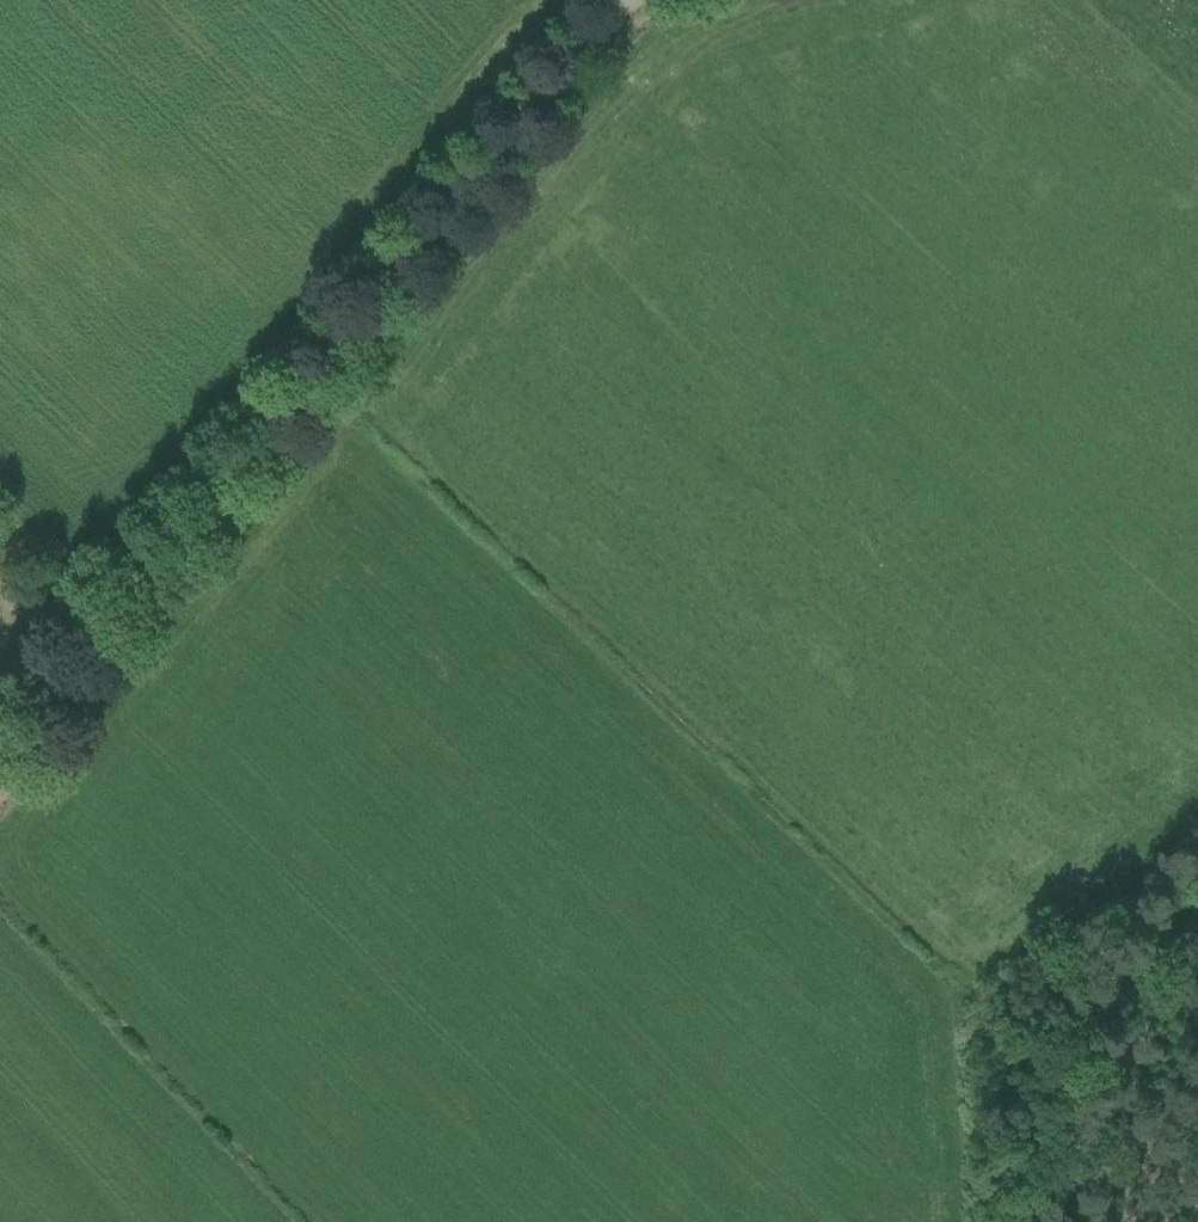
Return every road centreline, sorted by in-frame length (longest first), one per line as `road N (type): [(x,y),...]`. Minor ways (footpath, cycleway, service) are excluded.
road 1 (unclassified): [(0,766),(621,0)]
road 2 (track): [(1067,1221),(1067,1093),(1094,1030),(1197,958)]

